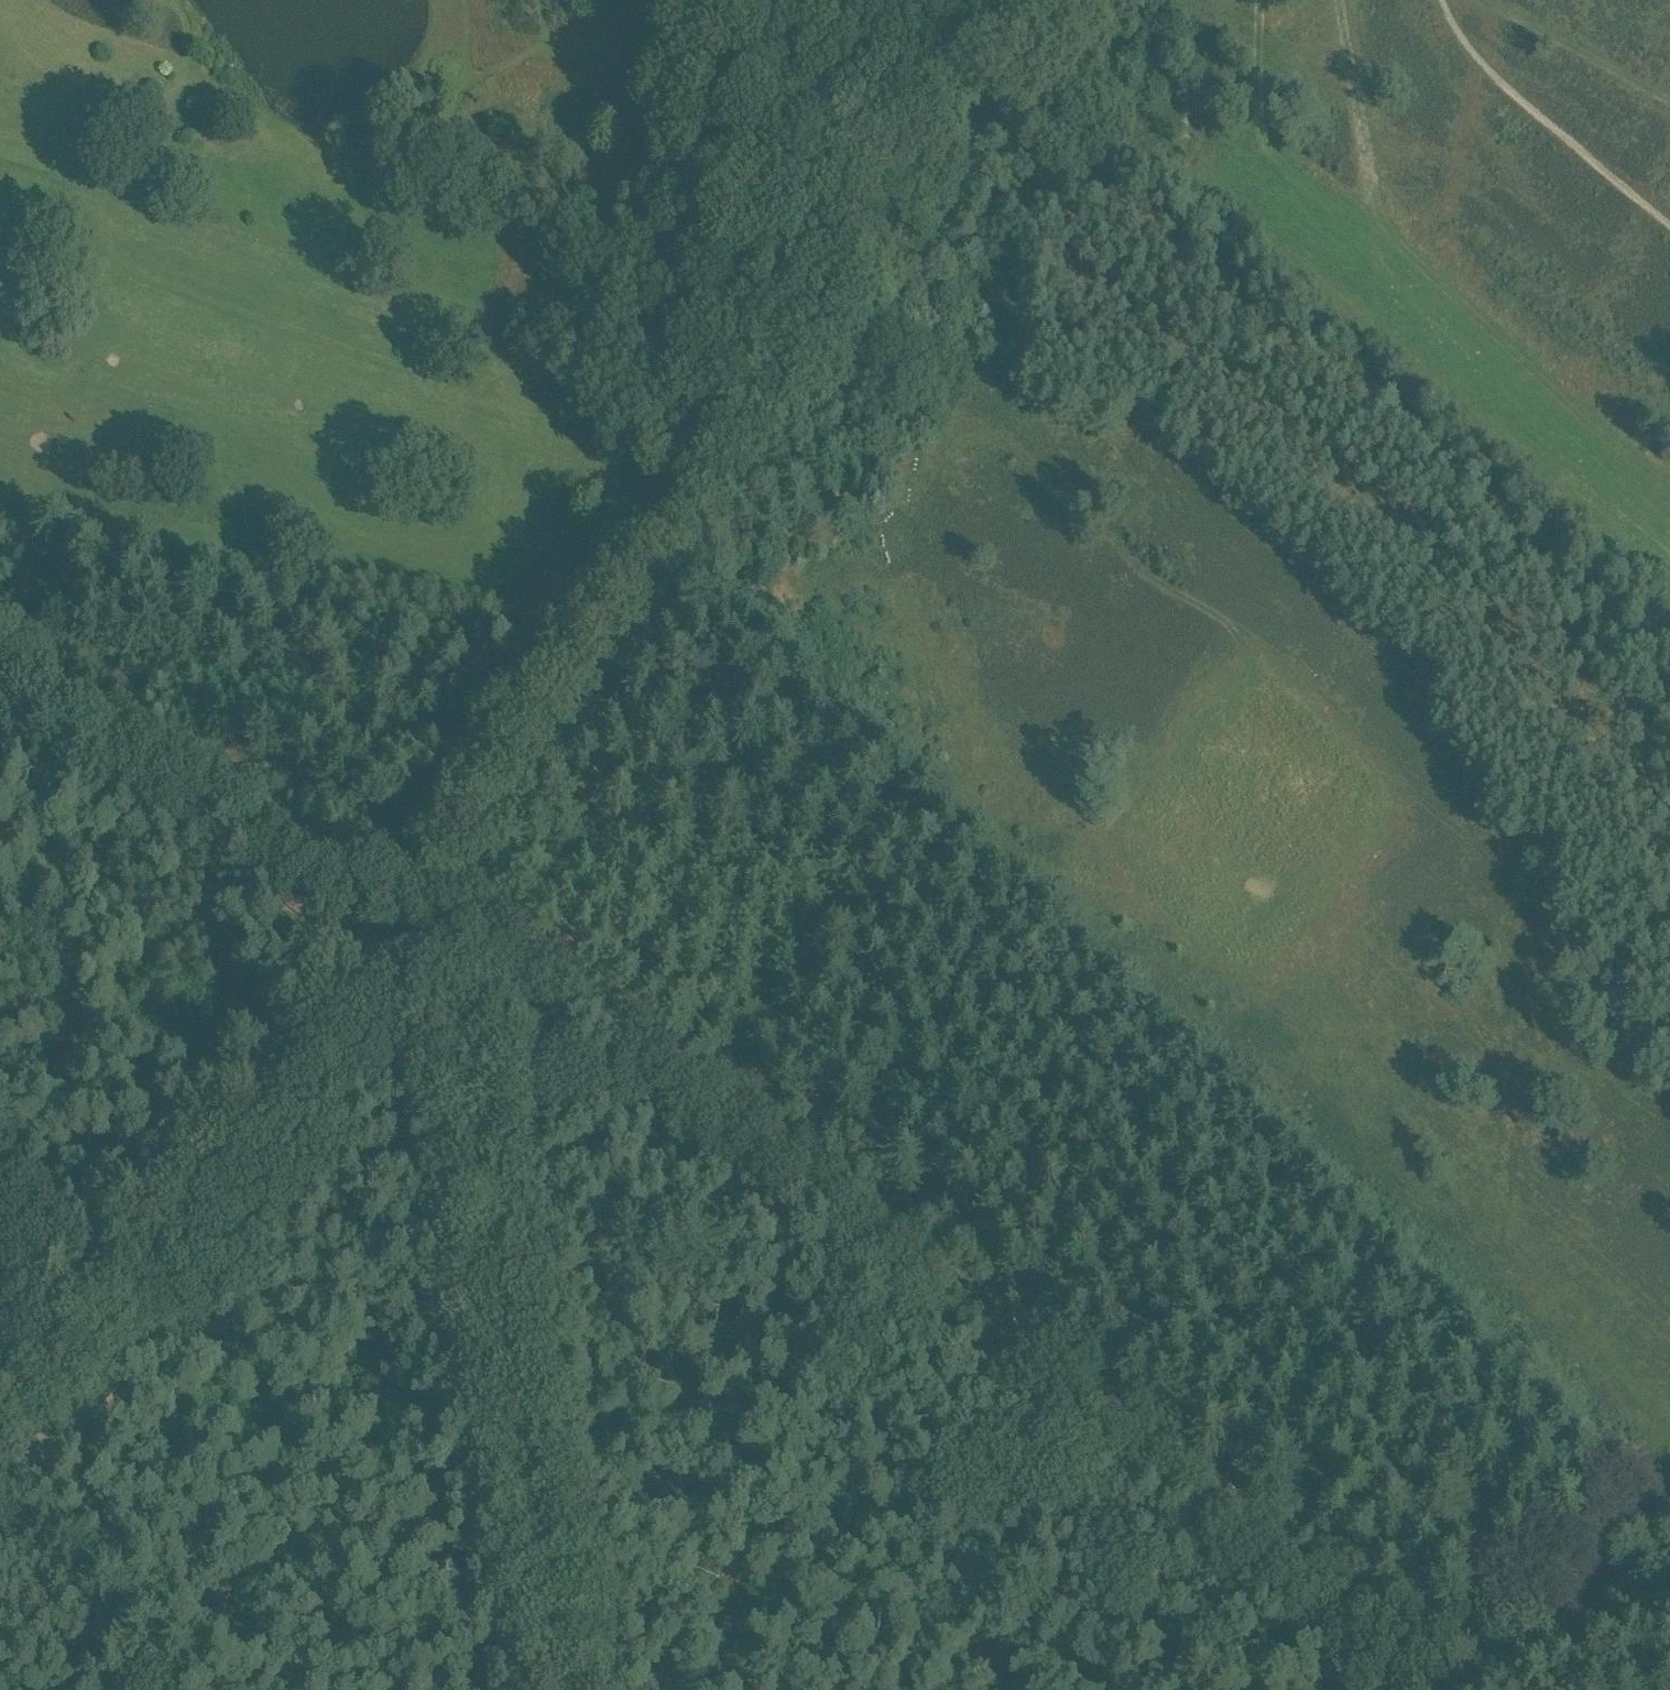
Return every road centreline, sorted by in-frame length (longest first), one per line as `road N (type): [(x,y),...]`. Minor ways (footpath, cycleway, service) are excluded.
road 1 (track): [(1669,1608),(1621,1632),(1570,1636),(1511,1626),(1457,1633),(1399,1619),(544,958),(518,946),(436,946)]
road 2 (track): [(424,912),(1104,0)]
road 3 (track): [(424,912),(457,1006),(569,1689)]
road 4 (track): [(0,1488),(424,912)]
road 5 (track): [(855,338),(959,398),(1076,495),(1121,550),(1240,638)]
road 6 (track): [(1444,0),(1463,38),(1669,230)]
road 7 (track): [(1483,0),(1669,100)]

